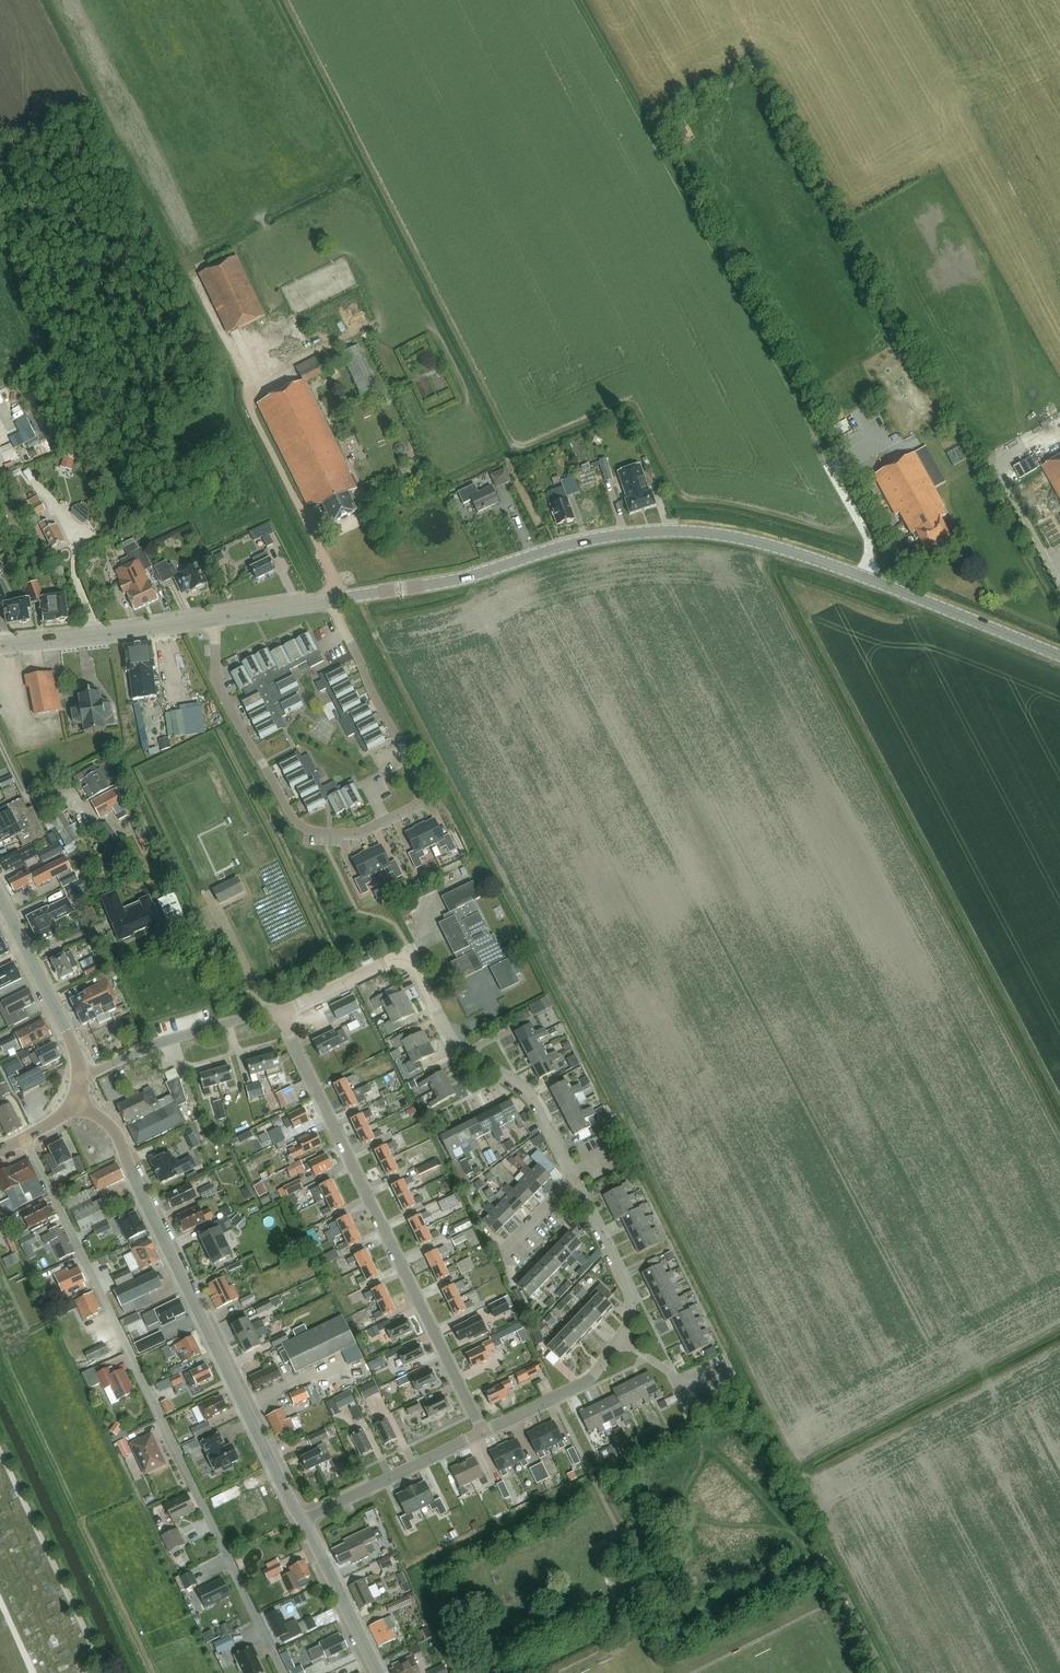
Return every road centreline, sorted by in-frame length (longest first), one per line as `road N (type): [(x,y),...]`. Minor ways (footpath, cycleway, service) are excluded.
road 1 (secondary): [(1059,657),(850,573),(711,535),(624,535),(401,589)]
road 2 (residential): [(25,1137),(284,1672)]
road 3 (residential): [(213,619),(219,689),(292,818),(329,833),(357,833),(416,804),(422,784),(335,599)]
road 4 (tertiary): [(301,1518),(117,1136),(76,1104)]
road 5 (residential): [(481,1433),(279,1012)]
road 6 (residential): [(279,1012),(407,950),(450,1042),(541,1107),(572,1177)]
road 7 (track): [(54,0),(247,384)]
road 8 (residential): [(481,1433),(585,1384),(630,1313),(628,1290),(572,1177)]
road 9 (secondary): [(4,646),(213,619)]
road 10 (residential): [(279,1012),(175,1037),(82,1077)]
road 11 (residential): [(301,1518),(481,1433)]
road 12 (secondary): [(82,1077),(74,1046),(0,899)]
road 13 (tertiary): [(378,1672),(301,1518)]
road 14 (secondary): [(213,619),(335,599)]

